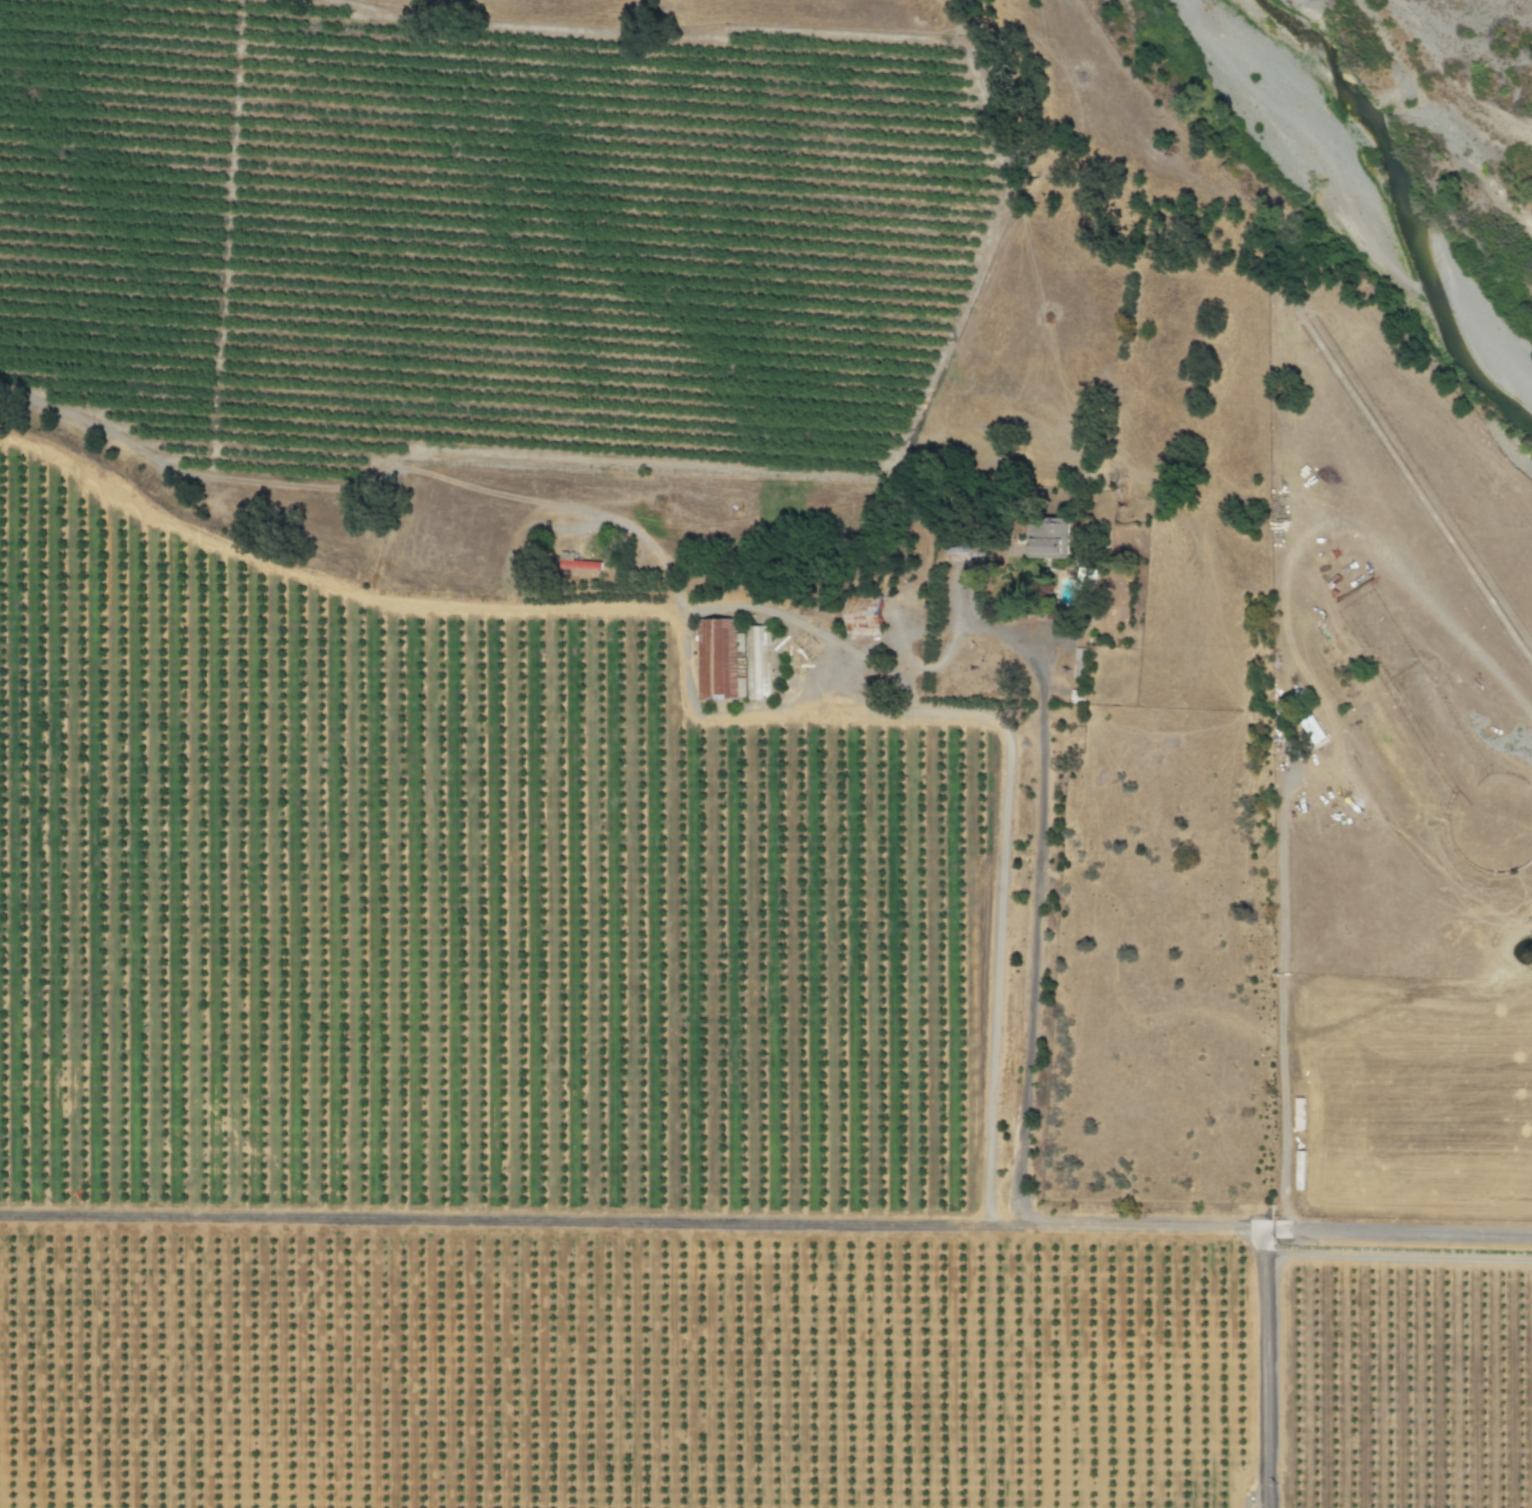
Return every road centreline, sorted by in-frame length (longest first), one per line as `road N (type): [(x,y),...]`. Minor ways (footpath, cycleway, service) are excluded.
road 1 (track): [(988,1226),(0,1216)]
road 2 (residential): [(1294,1230),(1531,1236)]

